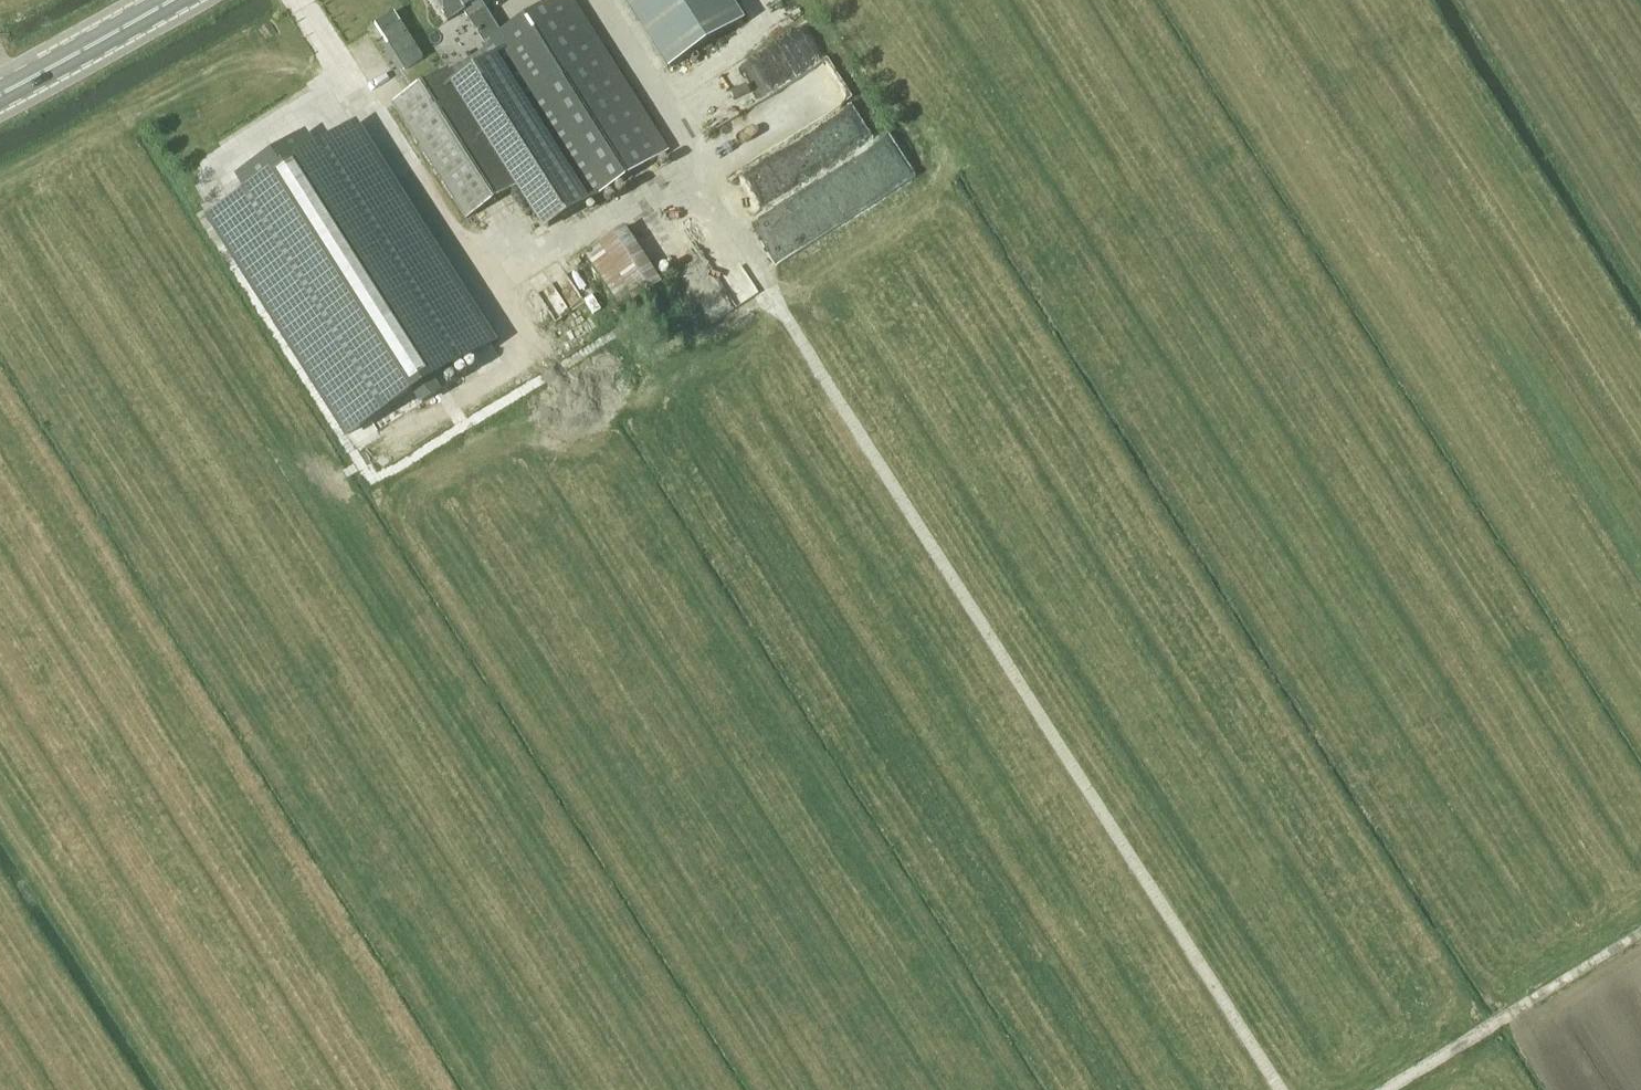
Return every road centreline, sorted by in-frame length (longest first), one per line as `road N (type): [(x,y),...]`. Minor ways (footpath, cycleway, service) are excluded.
road 1 (track): [(1280,1089),(743,252)]
road 2 (track): [(1380,1089),(1640,932)]
road 3 (secondary): [(0,95),(170,0)]

